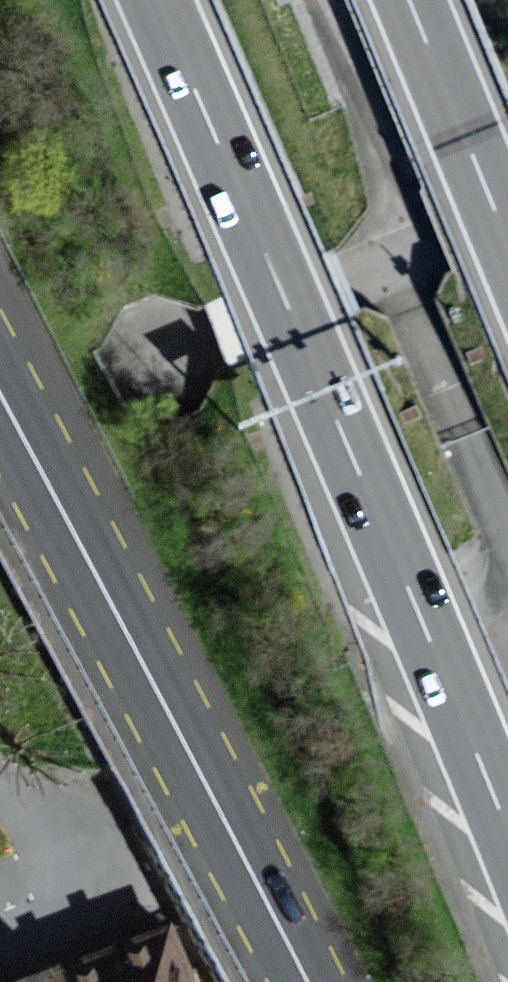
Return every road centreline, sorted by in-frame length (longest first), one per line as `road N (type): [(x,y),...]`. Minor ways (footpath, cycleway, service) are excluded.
road 1 (motorway): [(157,0),(507,860)]
road 2 (primary): [(0,397),(299,981)]
road 3 (motorway): [(507,249),(407,0)]

